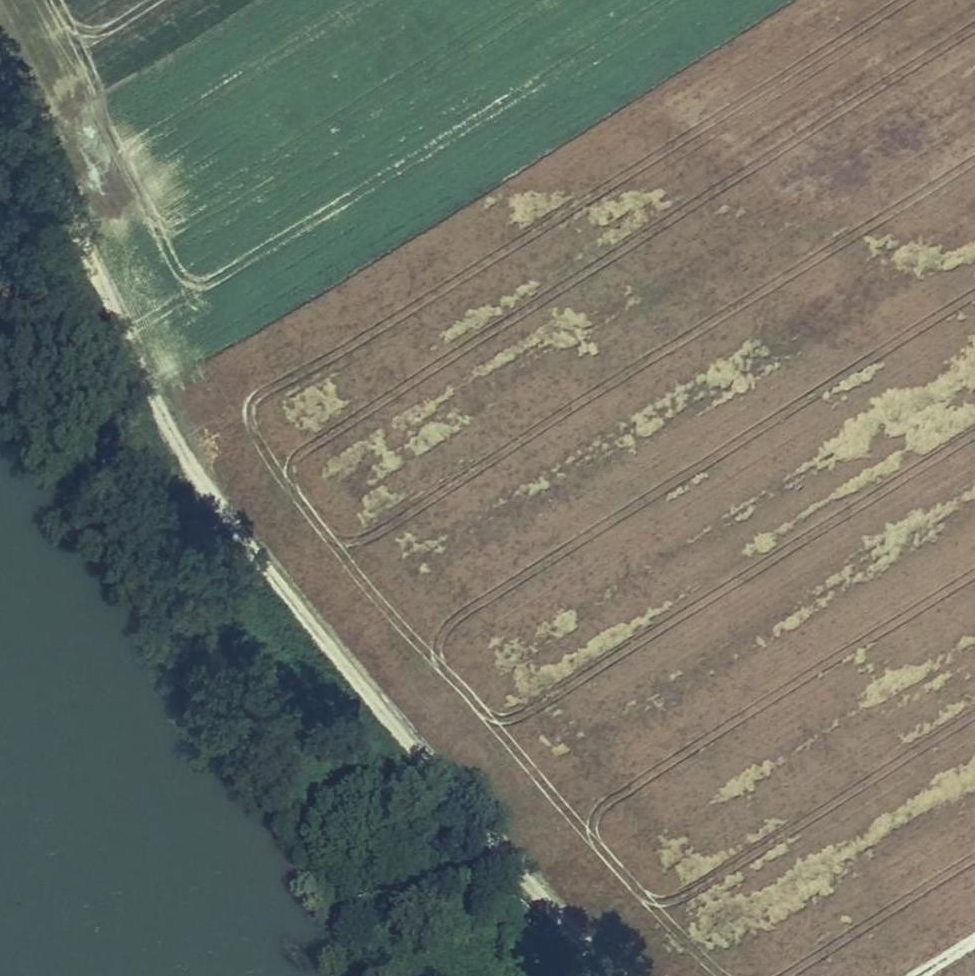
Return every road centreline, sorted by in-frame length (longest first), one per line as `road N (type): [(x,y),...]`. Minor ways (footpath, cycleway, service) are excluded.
road 1 (track): [(602,975),(285,601),(178,445),(0,80)]

